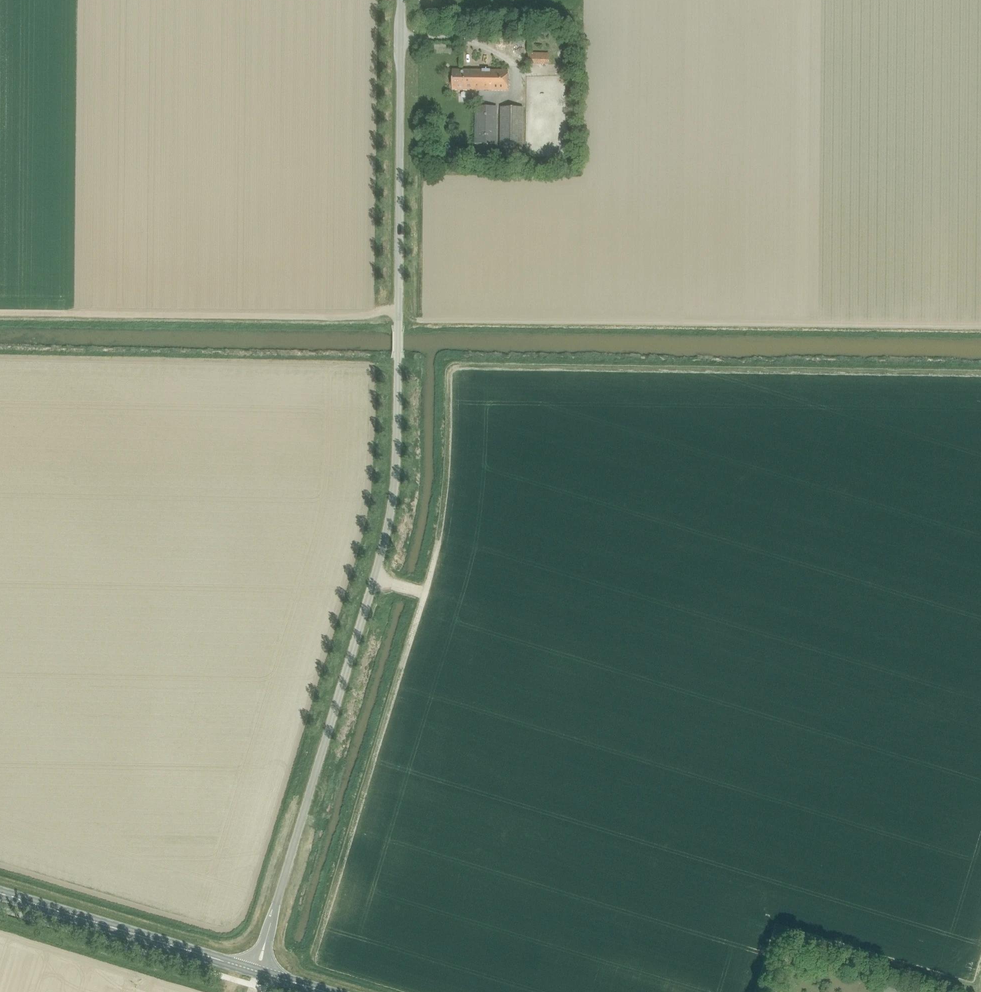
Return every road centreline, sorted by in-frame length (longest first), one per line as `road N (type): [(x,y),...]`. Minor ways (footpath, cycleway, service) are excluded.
road 1 (unclassified): [(265,941),(392,496),(401,0)]
road 2 (secondary): [(249,970),(0,894)]

